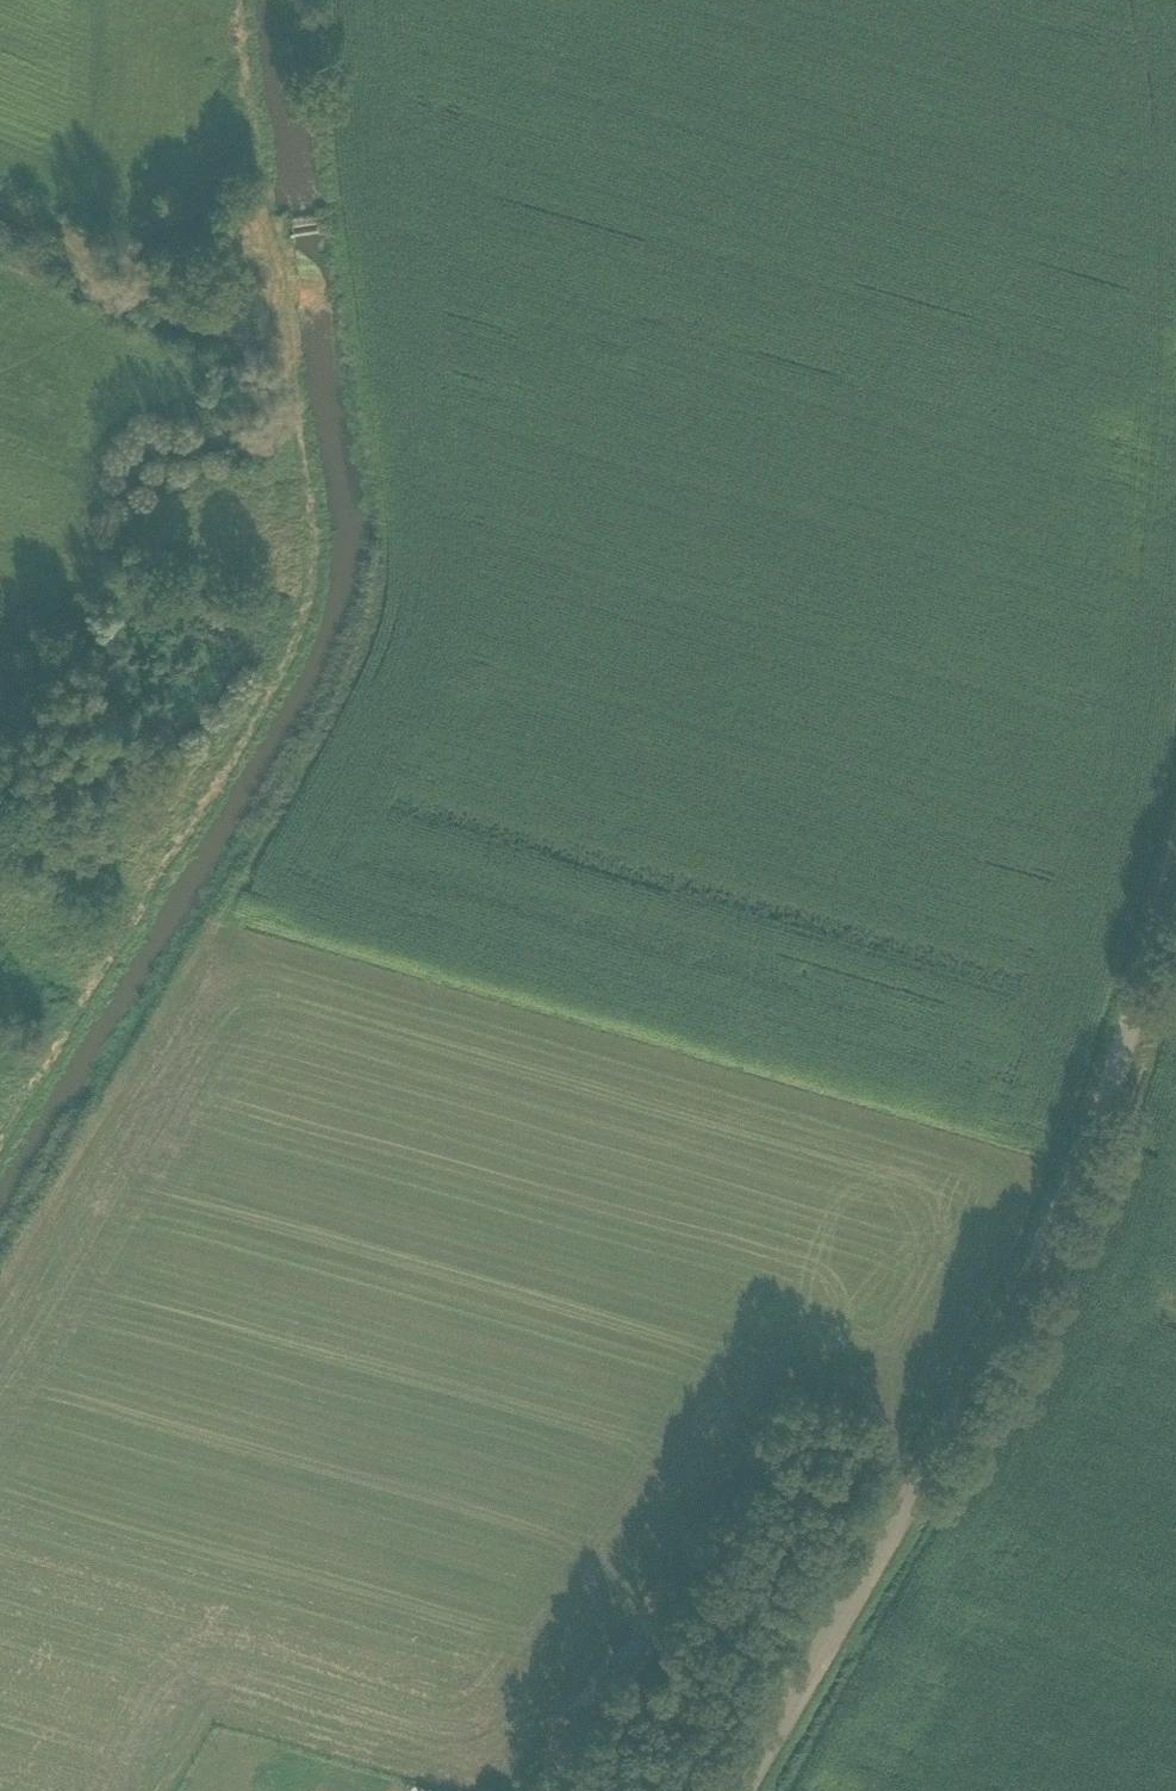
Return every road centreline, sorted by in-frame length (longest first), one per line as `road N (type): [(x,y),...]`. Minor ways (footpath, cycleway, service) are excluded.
road 1 (unclassified): [(738,1790),(952,1431),(1074,1176),(1127,1038),(1175,832)]

